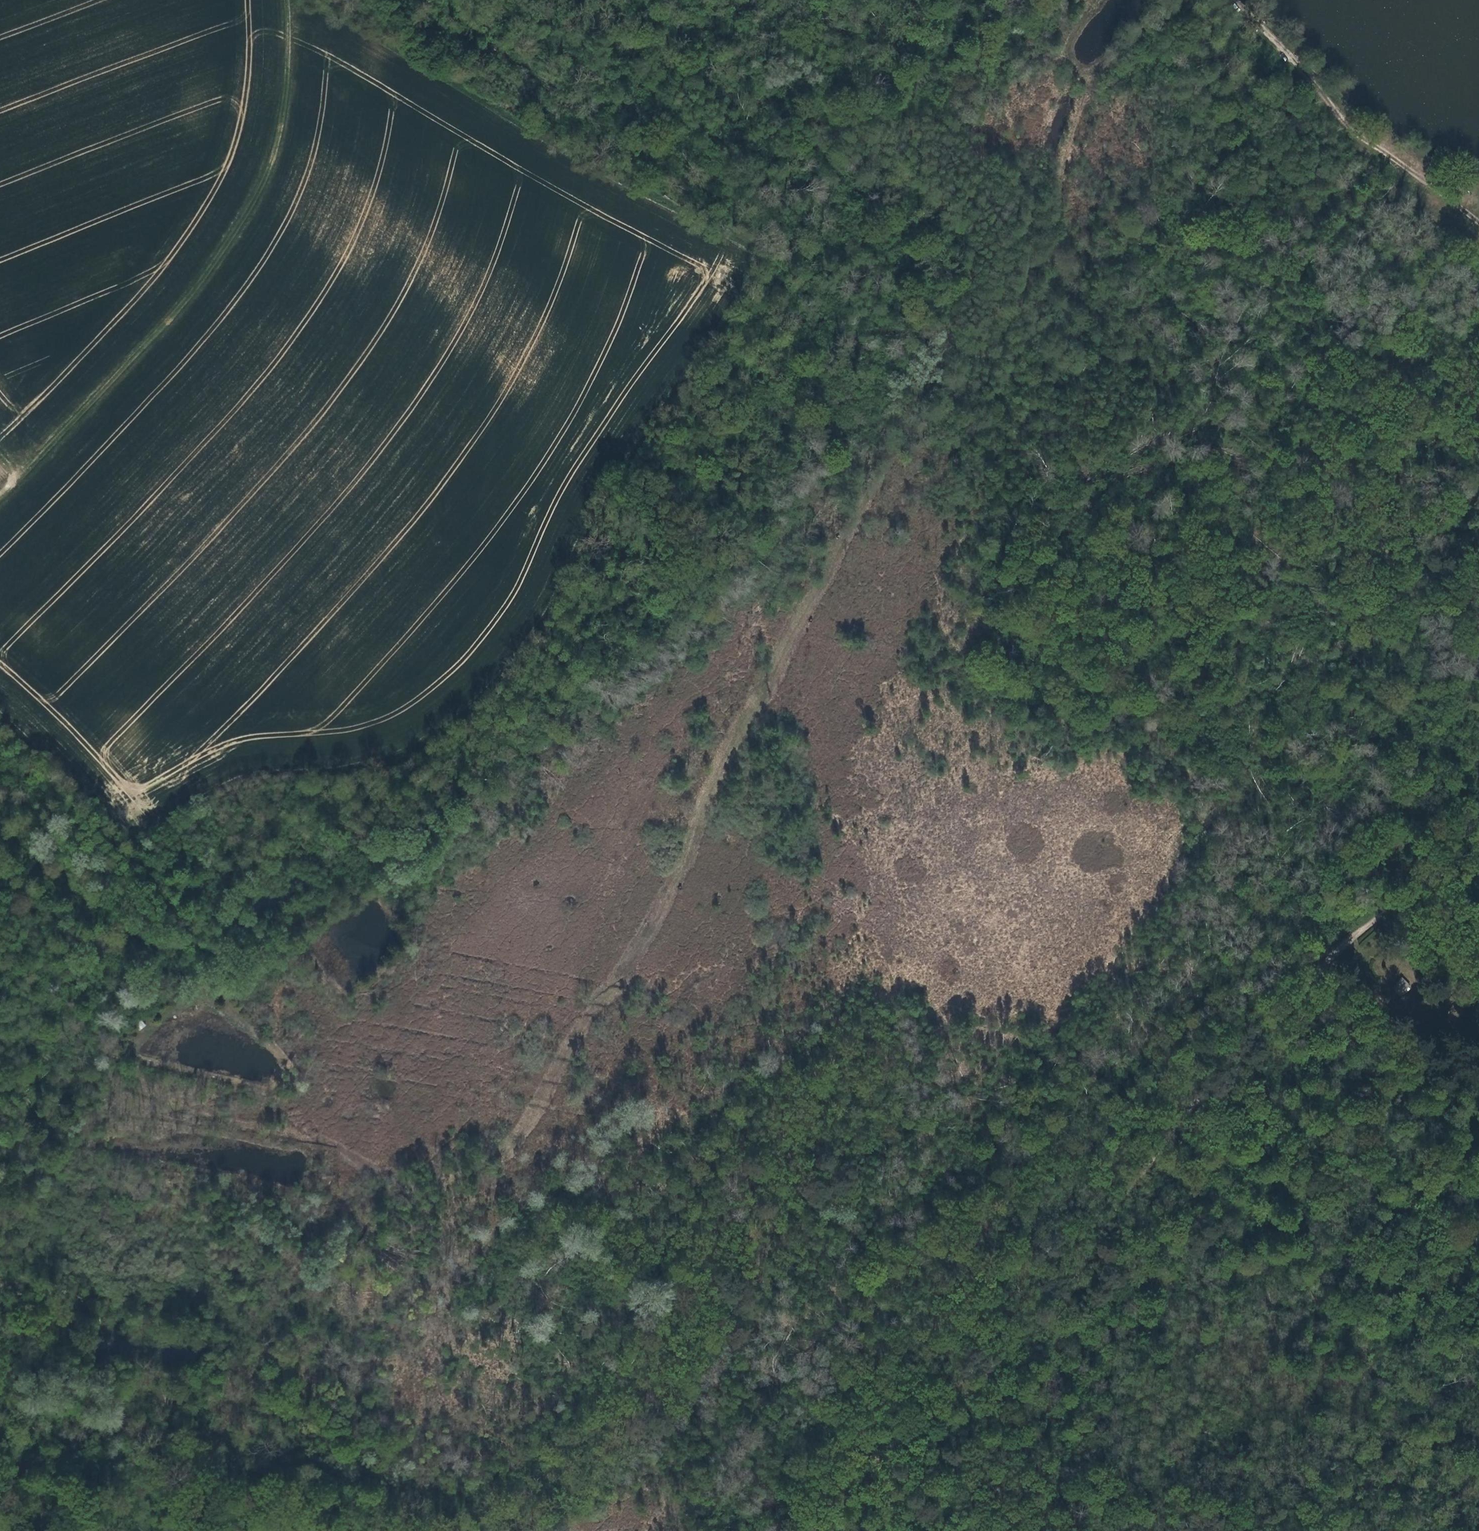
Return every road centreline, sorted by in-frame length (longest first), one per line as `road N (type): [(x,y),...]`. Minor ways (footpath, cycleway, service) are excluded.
road 1 (track): [(0,494),(191,294),(233,239),(260,191),(282,126),(287,0)]
road 2 (track): [(0,1415),(477,1478)]

